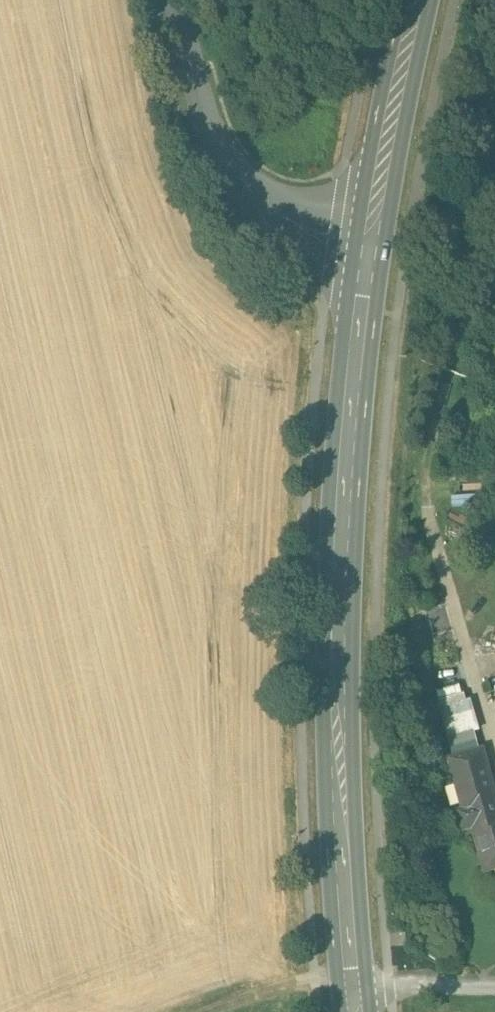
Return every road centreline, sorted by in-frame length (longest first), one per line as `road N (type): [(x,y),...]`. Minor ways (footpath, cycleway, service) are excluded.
road 1 (primary): [(372,231),(338,627),(353,980)]
road 2 (residential): [(372,231),(260,193),(207,137),(173,0)]
road 3 (primary): [(419,0),(372,231)]
road 4 (unclassified): [(494,990),(353,980)]

